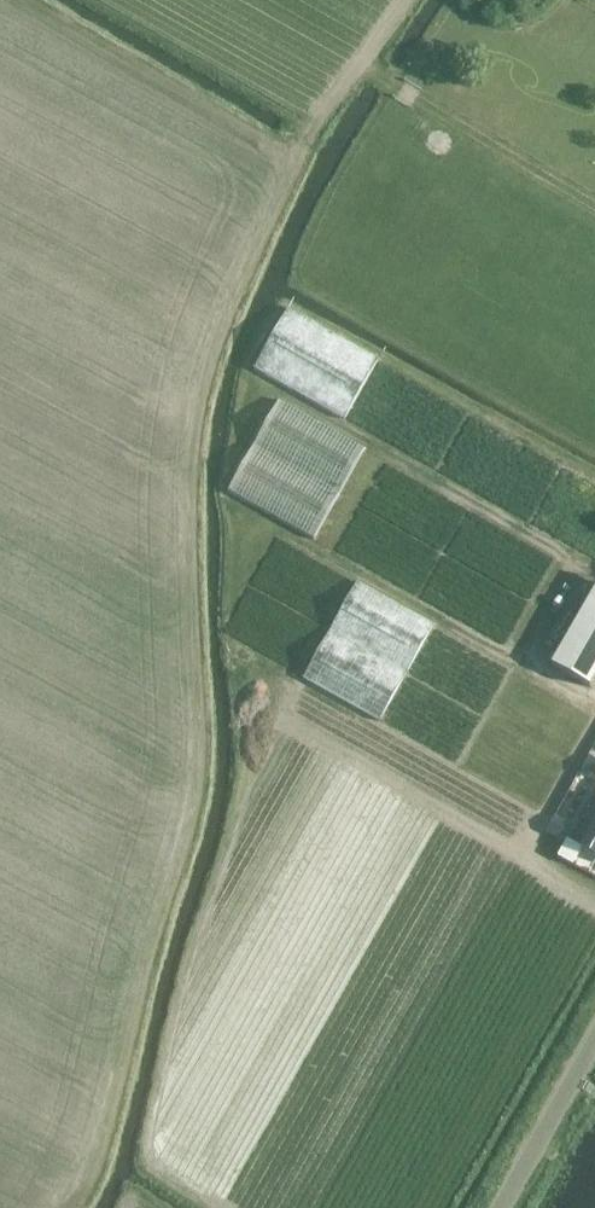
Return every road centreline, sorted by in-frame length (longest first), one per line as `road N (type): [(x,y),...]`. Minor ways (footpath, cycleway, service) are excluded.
road 1 (track): [(226,318),(291,170),(404,0)]
road 2 (track): [(362,66),(594,202)]
road 3 (unclassified): [(504,1207),(594,1047)]

